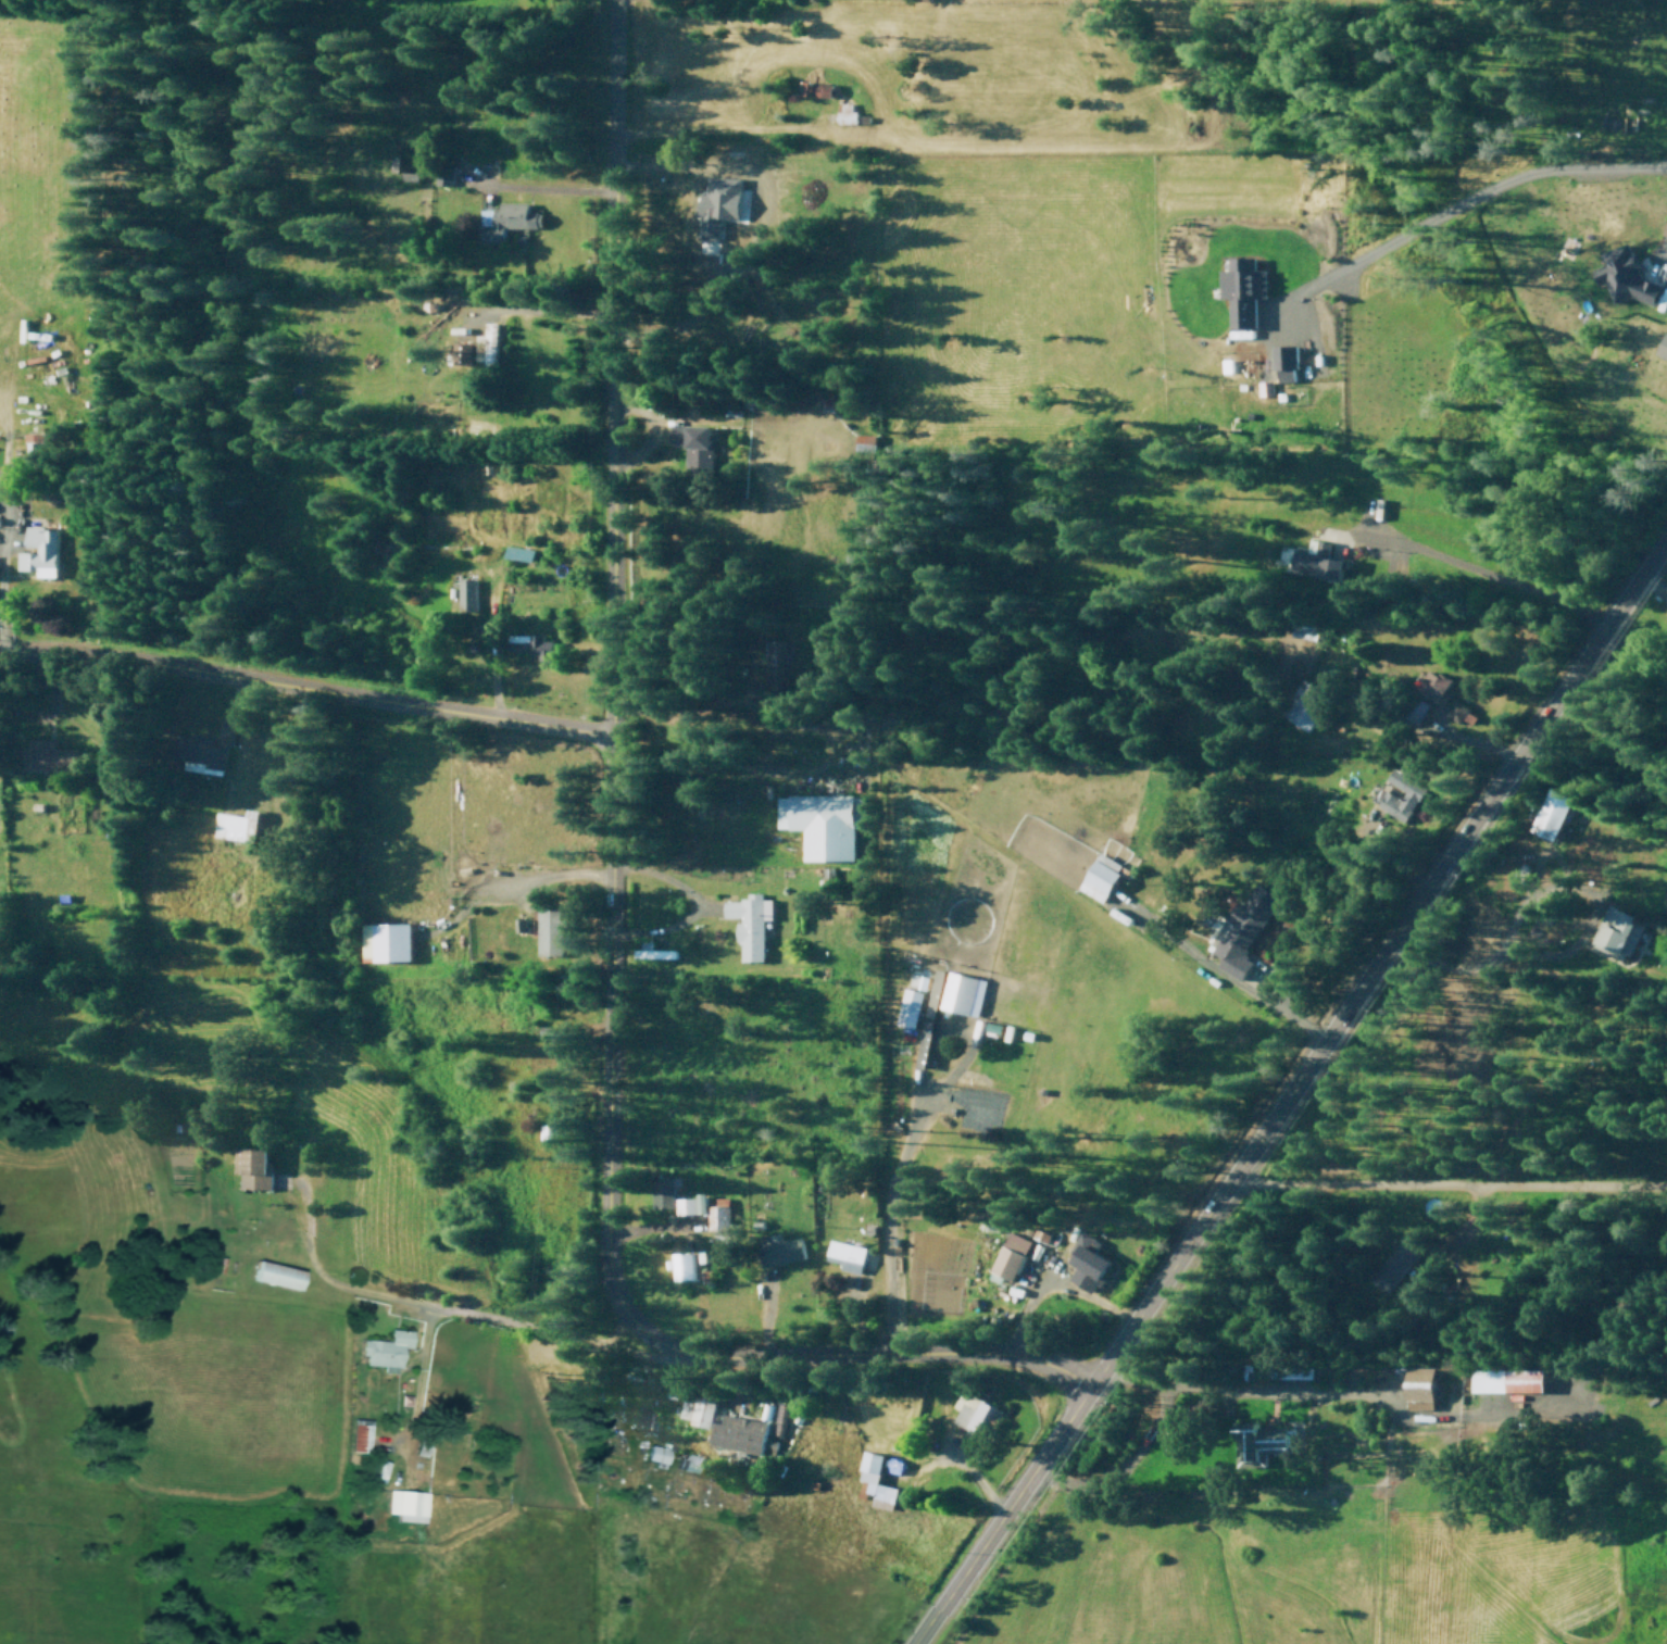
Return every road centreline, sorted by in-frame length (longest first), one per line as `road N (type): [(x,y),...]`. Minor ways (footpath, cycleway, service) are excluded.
road 1 (tertiary): [(605,1343),(613,0)]
road 2 (secondary): [(911,1643),(1666,535)]
road 3 (residential): [(609,738),(201,666),(0,647)]
road 4 (residential): [(882,1353),(901,1151),(974,1043),(964,1032),(933,1037),(916,1057),(901,1151)]
road 5 (residential): [(605,1343),(1029,1357),(1090,1384)]
road 6 (residential): [(1104,1364),(1140,1382),(1383,1392),(1400,1411),(1442,1417),(1570,1398)]
road 7 (residential): [(1037,1460),(1096,1490),(1254,1484),(1293,1470),(1382,1478),(1383,1392)]
road 8 (residential): [(1227,1182),(1666,1160)]
road 9 (residential): [(1002,1513),(963,1463),(943,1456),(892,1470),(889,1441),(877,1428),(795,1411)]
road 10 (residential): [(1539,1162),(1637,950)]
road 11 (residential): [(1389,538),(1603,629)]
road 12 (residential): [(605,1343),(388,1301)]
road 13 (residential): [(1334,712),(1392,736),(1405,723),(1513,762)]
road 14 (residential): [(1029,1357),(1020,1316),(1035,1285),(1055,1284),(1132,1321)]
road 15 (track): [(1382,1478),(1376,1643)]
road 16 (residential): [(1263,946),(1286,961),(1268,988),(1275,1001),(1325,1037)]

